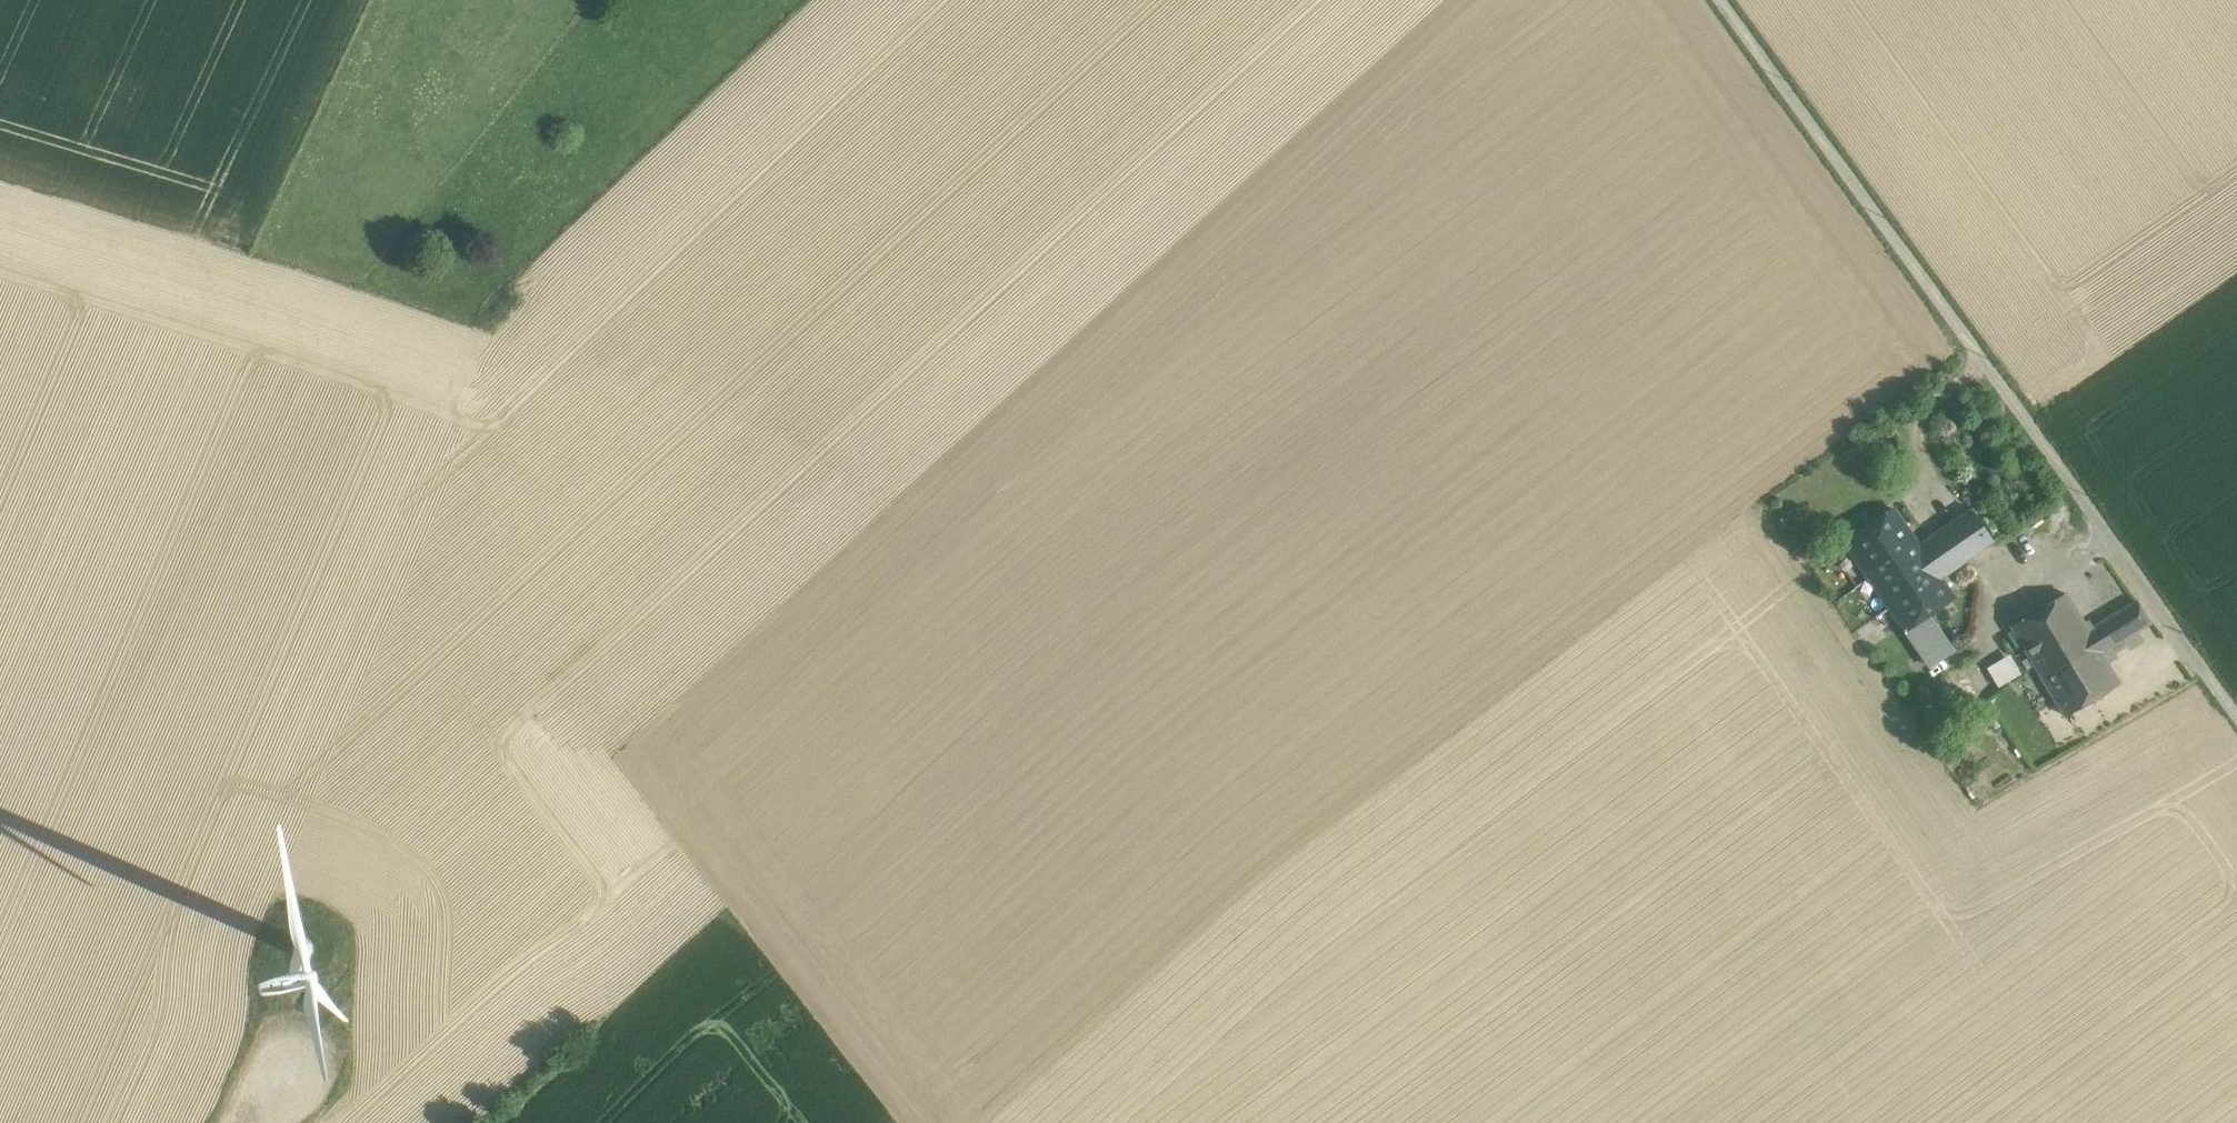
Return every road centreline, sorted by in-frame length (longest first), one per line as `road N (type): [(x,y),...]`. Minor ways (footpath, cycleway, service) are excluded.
road 1 (unclassified): [(1728,0),(2236,708)]

